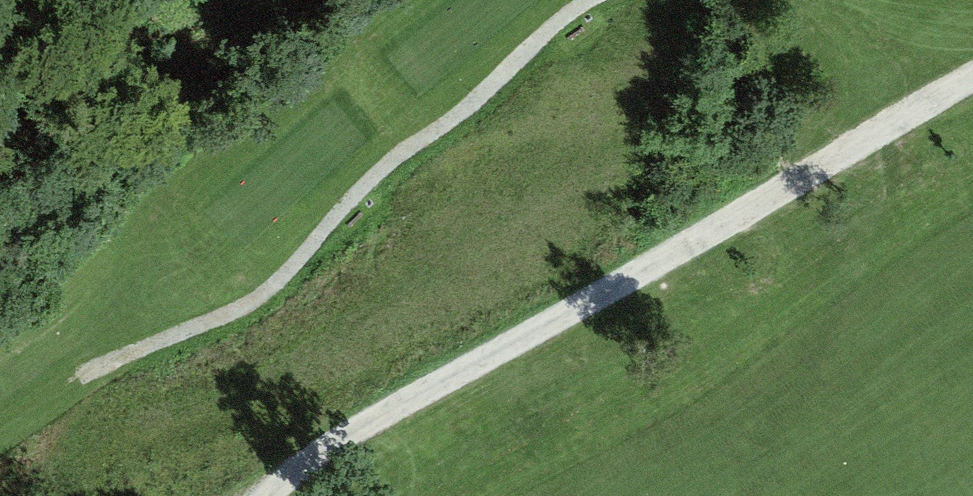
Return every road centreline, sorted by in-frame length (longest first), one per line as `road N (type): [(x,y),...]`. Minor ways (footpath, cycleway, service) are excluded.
road 1 (track): [(972,80),(292,472),(264,495)]
road 2 (track): [(587,0),(482,96),(375,174),(252,301),(89,372)]

